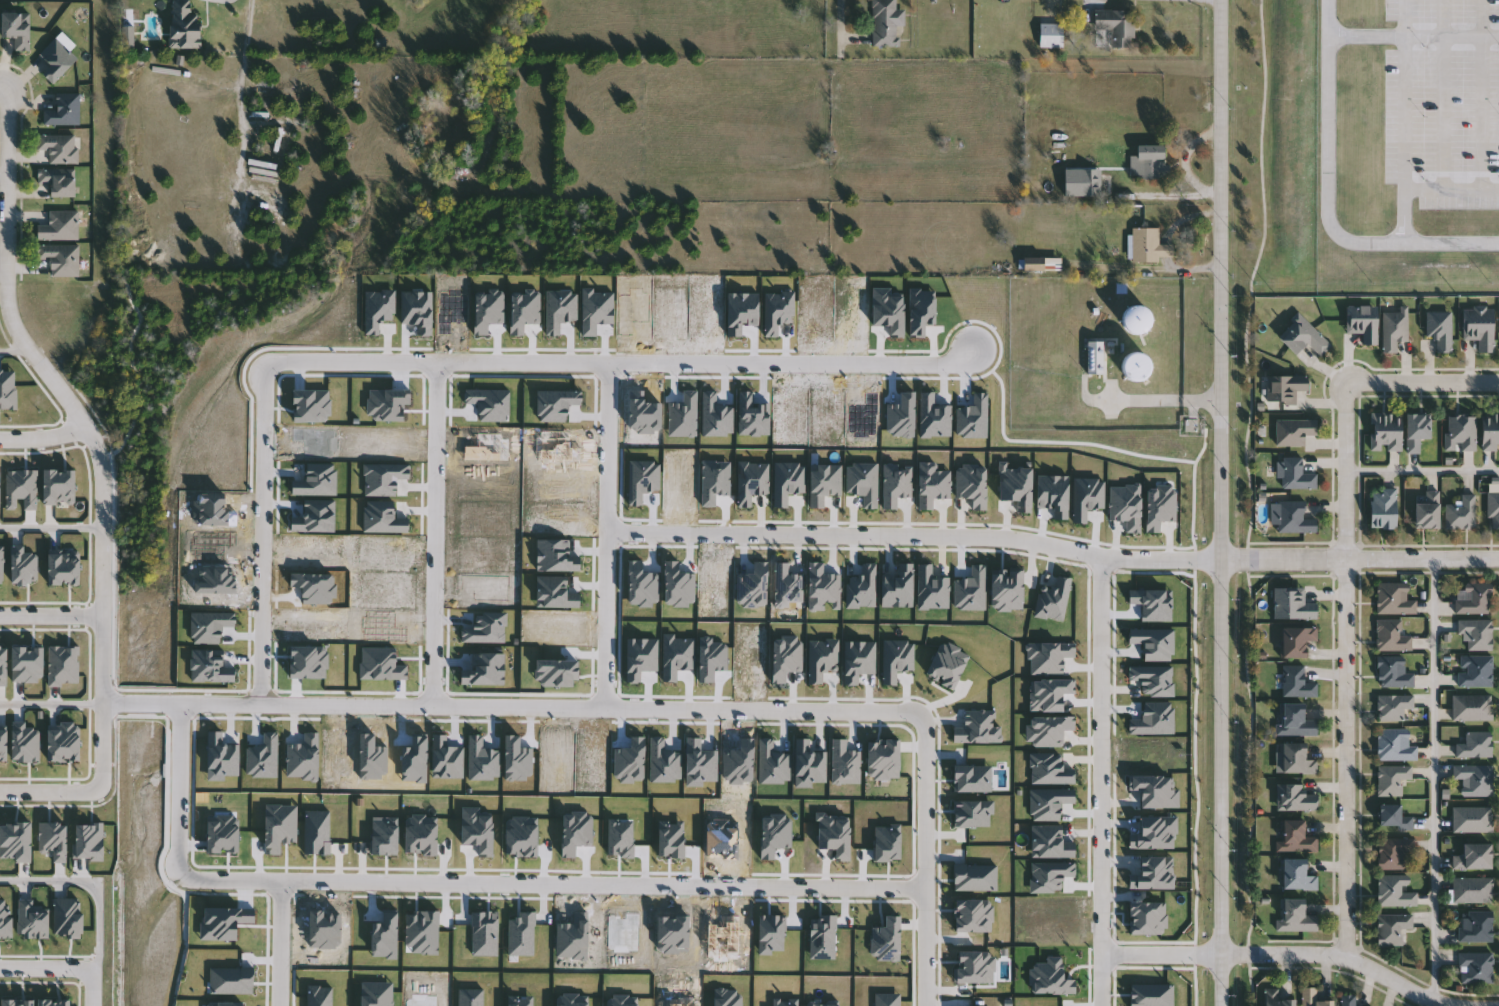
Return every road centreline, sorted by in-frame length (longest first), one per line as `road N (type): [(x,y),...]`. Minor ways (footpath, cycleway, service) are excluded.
road 1 (residential): [(1225,0),(1220,1005)]
road 2 (residential): [(607,529),(1012,537),(1099,559),(1498,559)]
road 3 (residential): [(925,711),(101,702)]
road 4 (residential): [(177,878),(925,886)]
road 5 (residential): [(2,85),(5,302),(99,459),(102,791)]
road 6 (residential): [(265,360),(945,363),(977,349)]
road 7 (residential): [(1349,951),(1346,383)]
road 8 (residential): [(1099,559),(1102,1005)]
road 9 (residential): [(1102,952),(1349,951),(1441,1004),(1498,1005)]
road 10 (residential): [(604,708),(610,362)]
road 11 (residential): [(438,361),(436,707)]
road 12 (residential): [(262,704),(265,360)]
road 13 (residential): [(926,1005),(925,711)]
road 14 (residential): [(177,878),(180,703)]
road 15 (residential): [(1346,383),(1498,382)]
road 16 (residential): [(278,1005),(280,880)]

